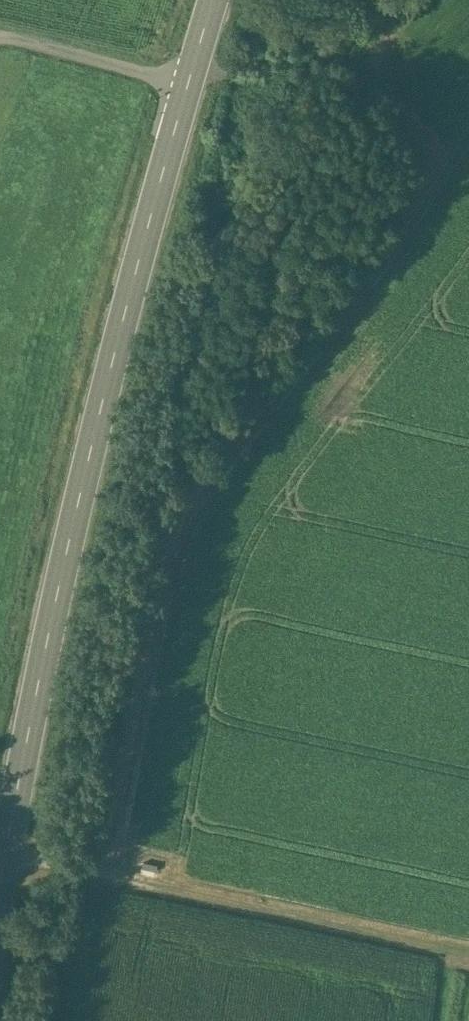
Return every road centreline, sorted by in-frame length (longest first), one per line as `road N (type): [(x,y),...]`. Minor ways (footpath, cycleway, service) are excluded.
road 1 (secondary): [(213,0),(55,601),(0,881)]
road 2 (track): [(5,854),(468,950)]

